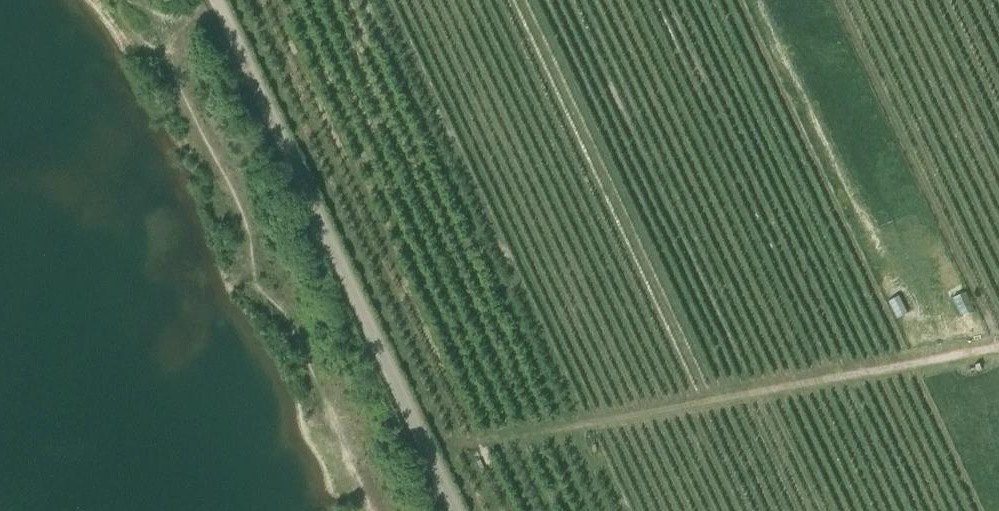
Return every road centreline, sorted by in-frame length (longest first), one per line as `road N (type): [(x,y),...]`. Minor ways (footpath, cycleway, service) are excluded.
road 1 (track): [(455,510),(215,0)]

